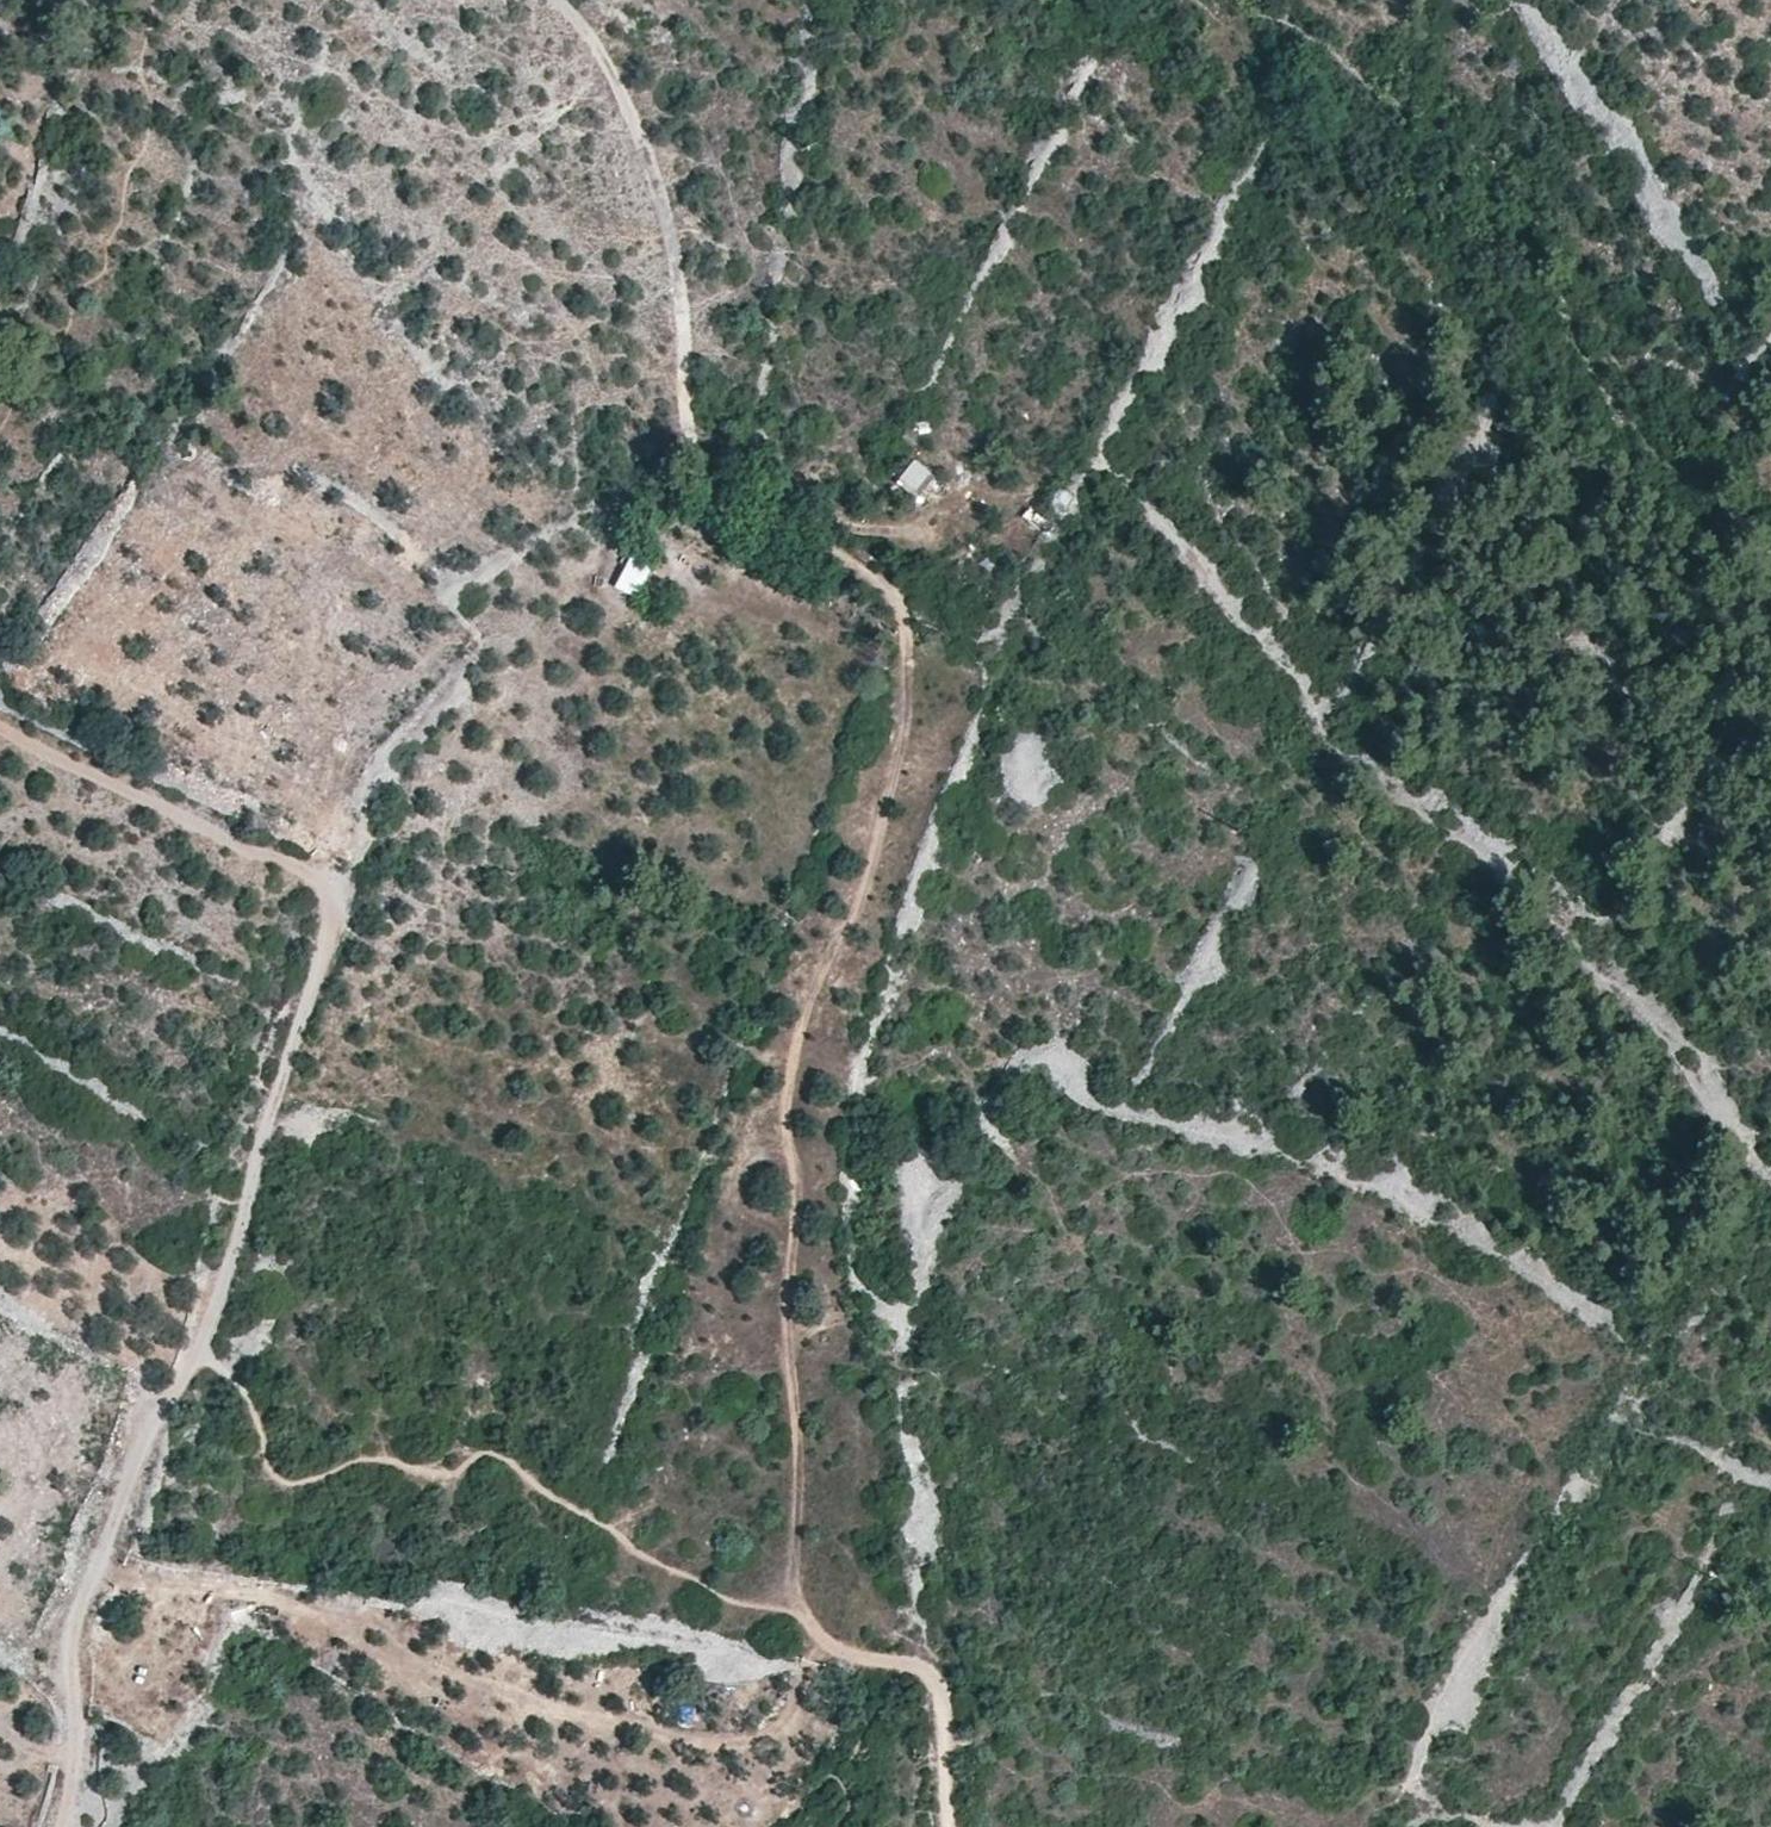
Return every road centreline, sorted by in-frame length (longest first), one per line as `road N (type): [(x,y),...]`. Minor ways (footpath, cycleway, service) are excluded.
road 1 (track): [(556,0),(595,36),(647,147),(680,255),(681,366),(695,477),(727,522),(831,547),(898,597),(912,682),(887,812),(853,915),(798,1029),(783,1323),(800,1484),(788,1588),(804,1635),(895,1673)]
road 2 (track): [(0,725),(260,859),(321,876),(329,925),(169,1400),(77,1598),(72,1745),(54,1826)]
road 3 (track): [(937,1826),(915,1684),(895,1673)]

